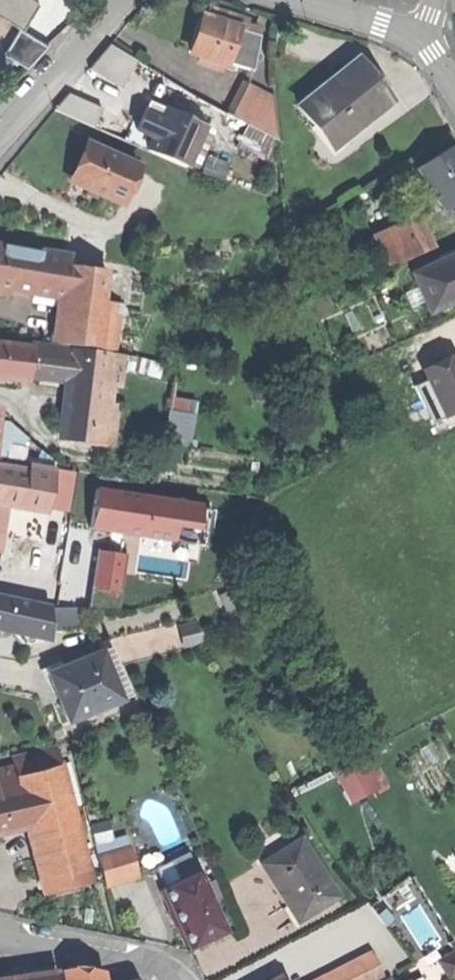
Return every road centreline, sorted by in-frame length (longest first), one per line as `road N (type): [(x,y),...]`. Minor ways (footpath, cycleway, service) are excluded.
road 1 (residential): [(0,139),(127,0)]
road 2 (residential): [(170,979),(131,961),(0,938)]
road 3 (residential): [(294,0),(420,43)]

